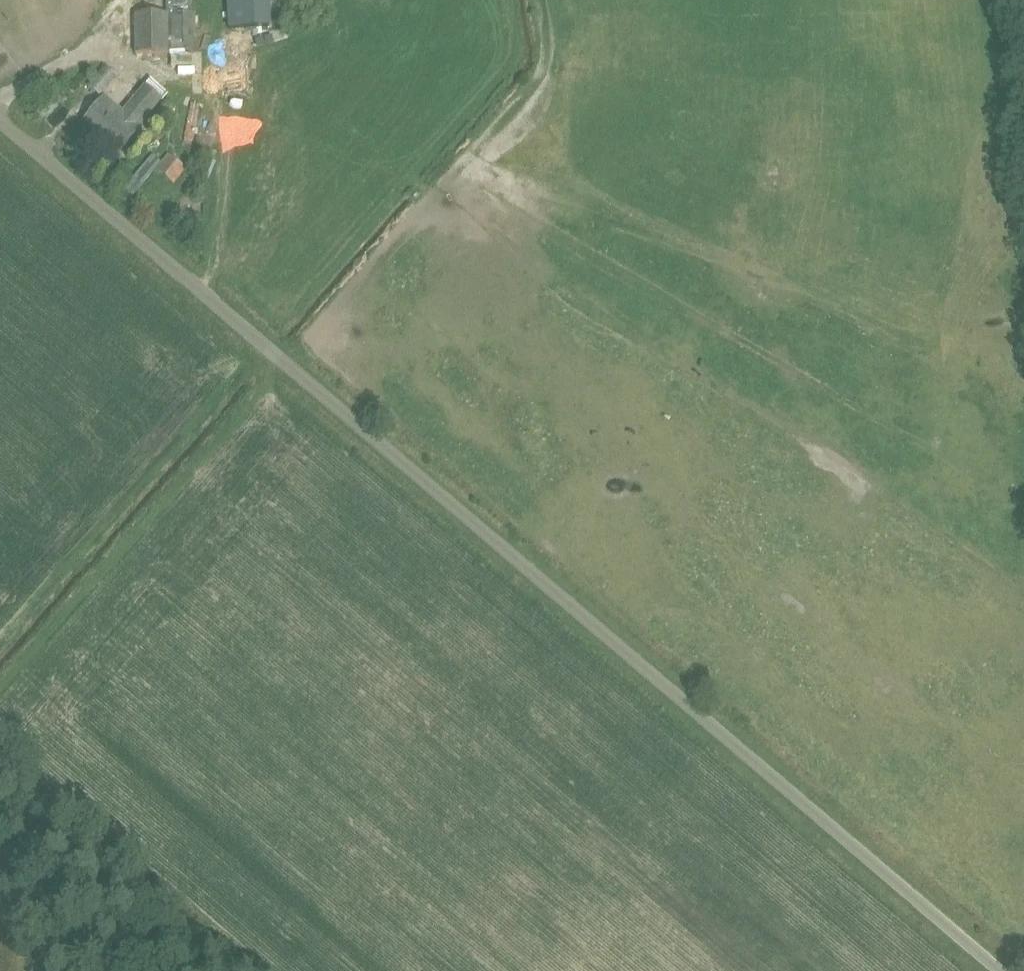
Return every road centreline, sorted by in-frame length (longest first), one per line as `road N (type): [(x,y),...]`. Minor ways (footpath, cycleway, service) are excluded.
road 1 (unclassified): [(1003,970),(0,118)]

